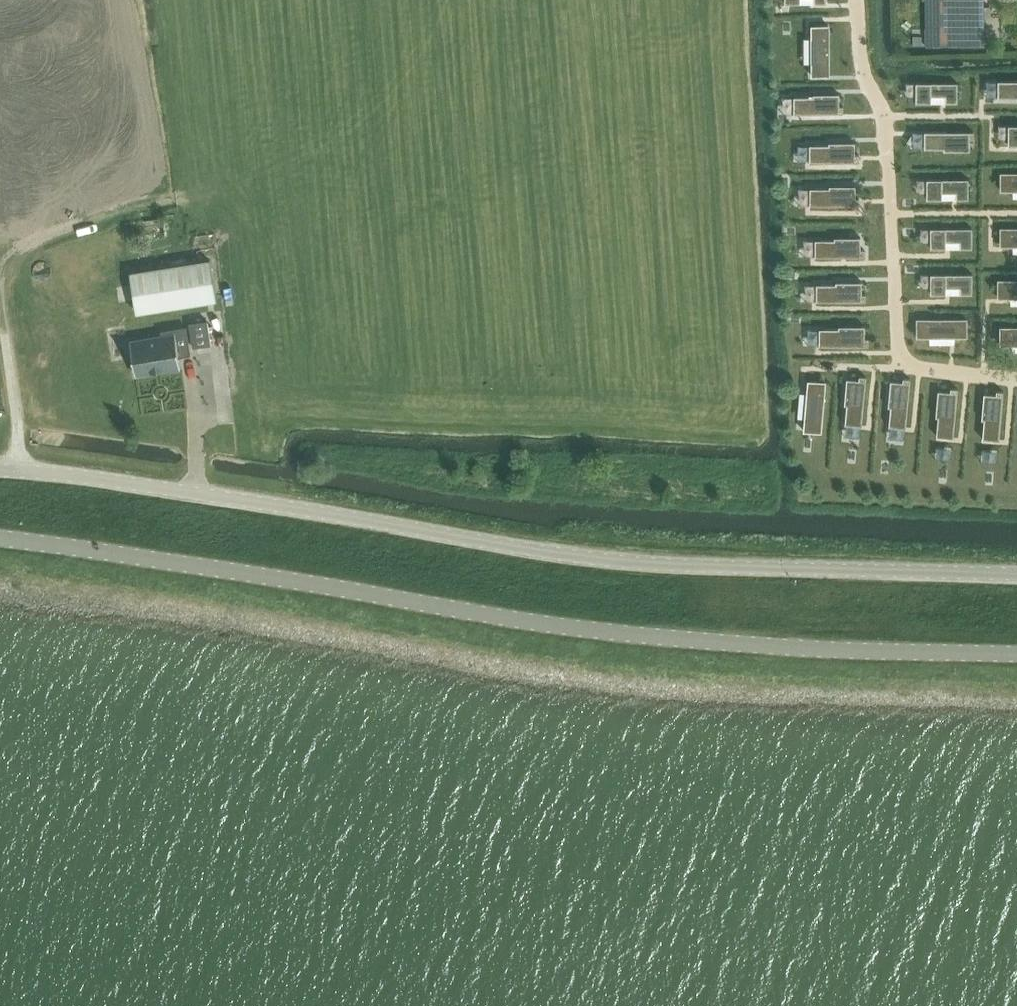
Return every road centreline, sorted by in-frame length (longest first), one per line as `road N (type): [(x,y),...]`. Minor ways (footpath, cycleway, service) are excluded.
road 1 (tertiary): [(0,535),(616,629),(761,643),(1016,649)]
road 2 (unclassified): [(0,467),(110,477),(637,565),(1016,573)]
road 3 (track): [(189,197),(114,204),(48,235),(10,255),(0,288)]
road 4 (track): [(0,288),(18,468)]

